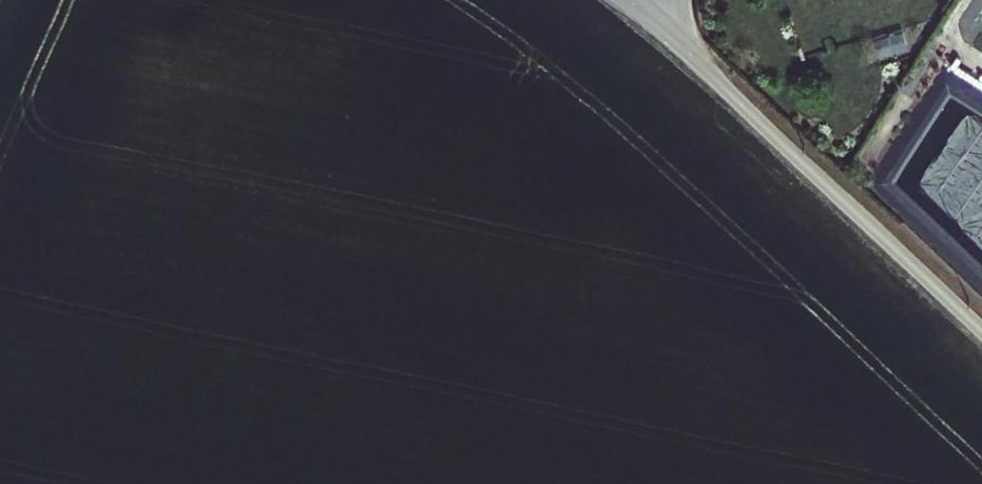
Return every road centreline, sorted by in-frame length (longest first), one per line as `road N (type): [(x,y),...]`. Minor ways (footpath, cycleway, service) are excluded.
road 1 (unclassified): [(619,0),(981,329)]

